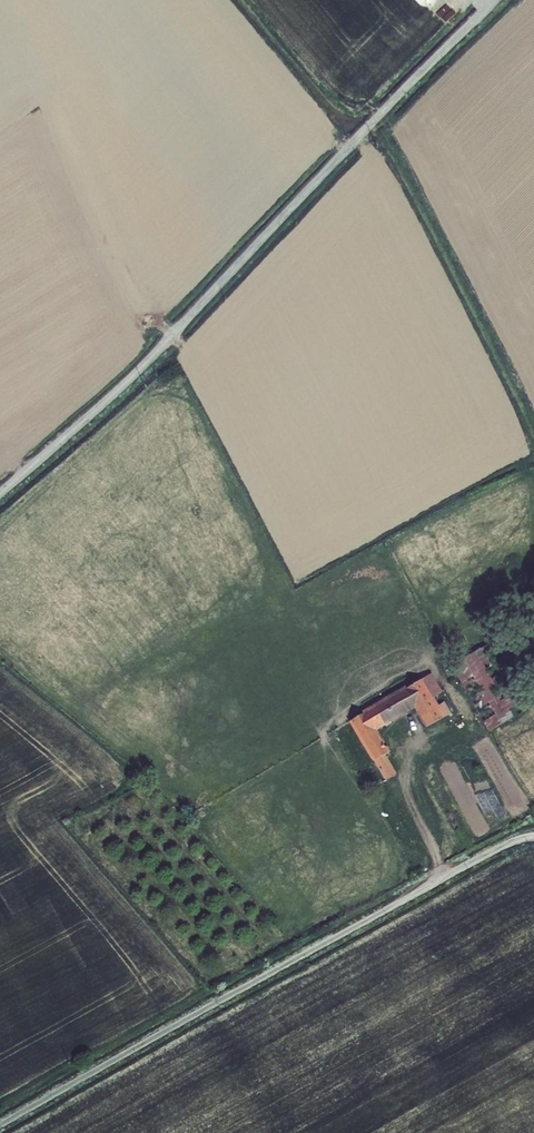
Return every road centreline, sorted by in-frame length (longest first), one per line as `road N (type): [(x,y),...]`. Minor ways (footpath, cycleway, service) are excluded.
road 1 (unclassified): [(494,0),(133,375),(0,492)]
road 2 (unclassified): [(533,836),(497,849),(0,1125)]

